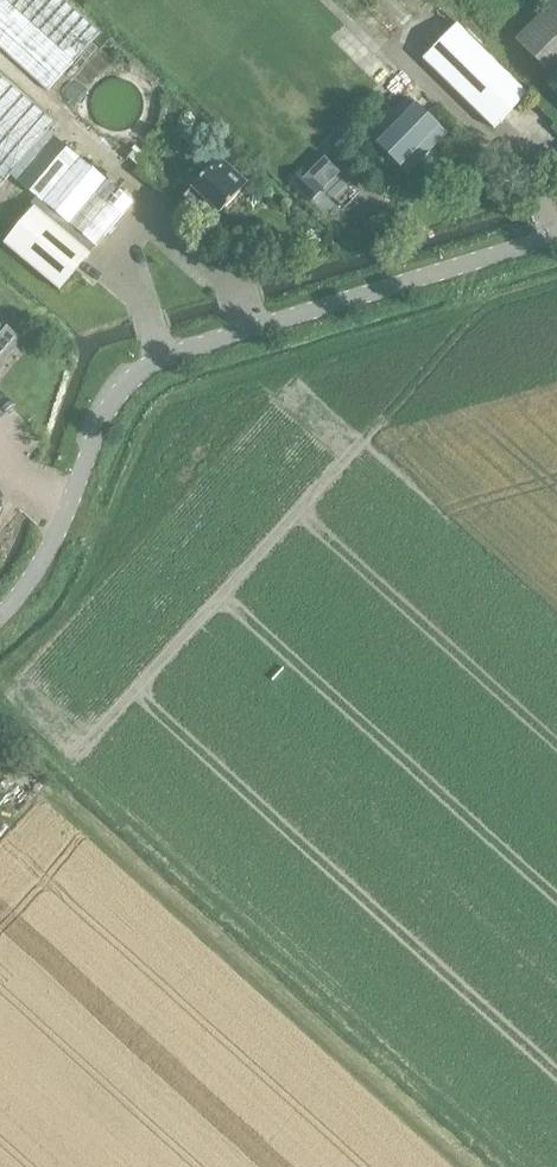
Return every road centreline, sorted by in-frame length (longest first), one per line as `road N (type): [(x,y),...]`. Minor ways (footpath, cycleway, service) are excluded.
road 1 (unclassified): [(556,236),(157,363),(108,415),(49,549),(18,606),(0,621)]

